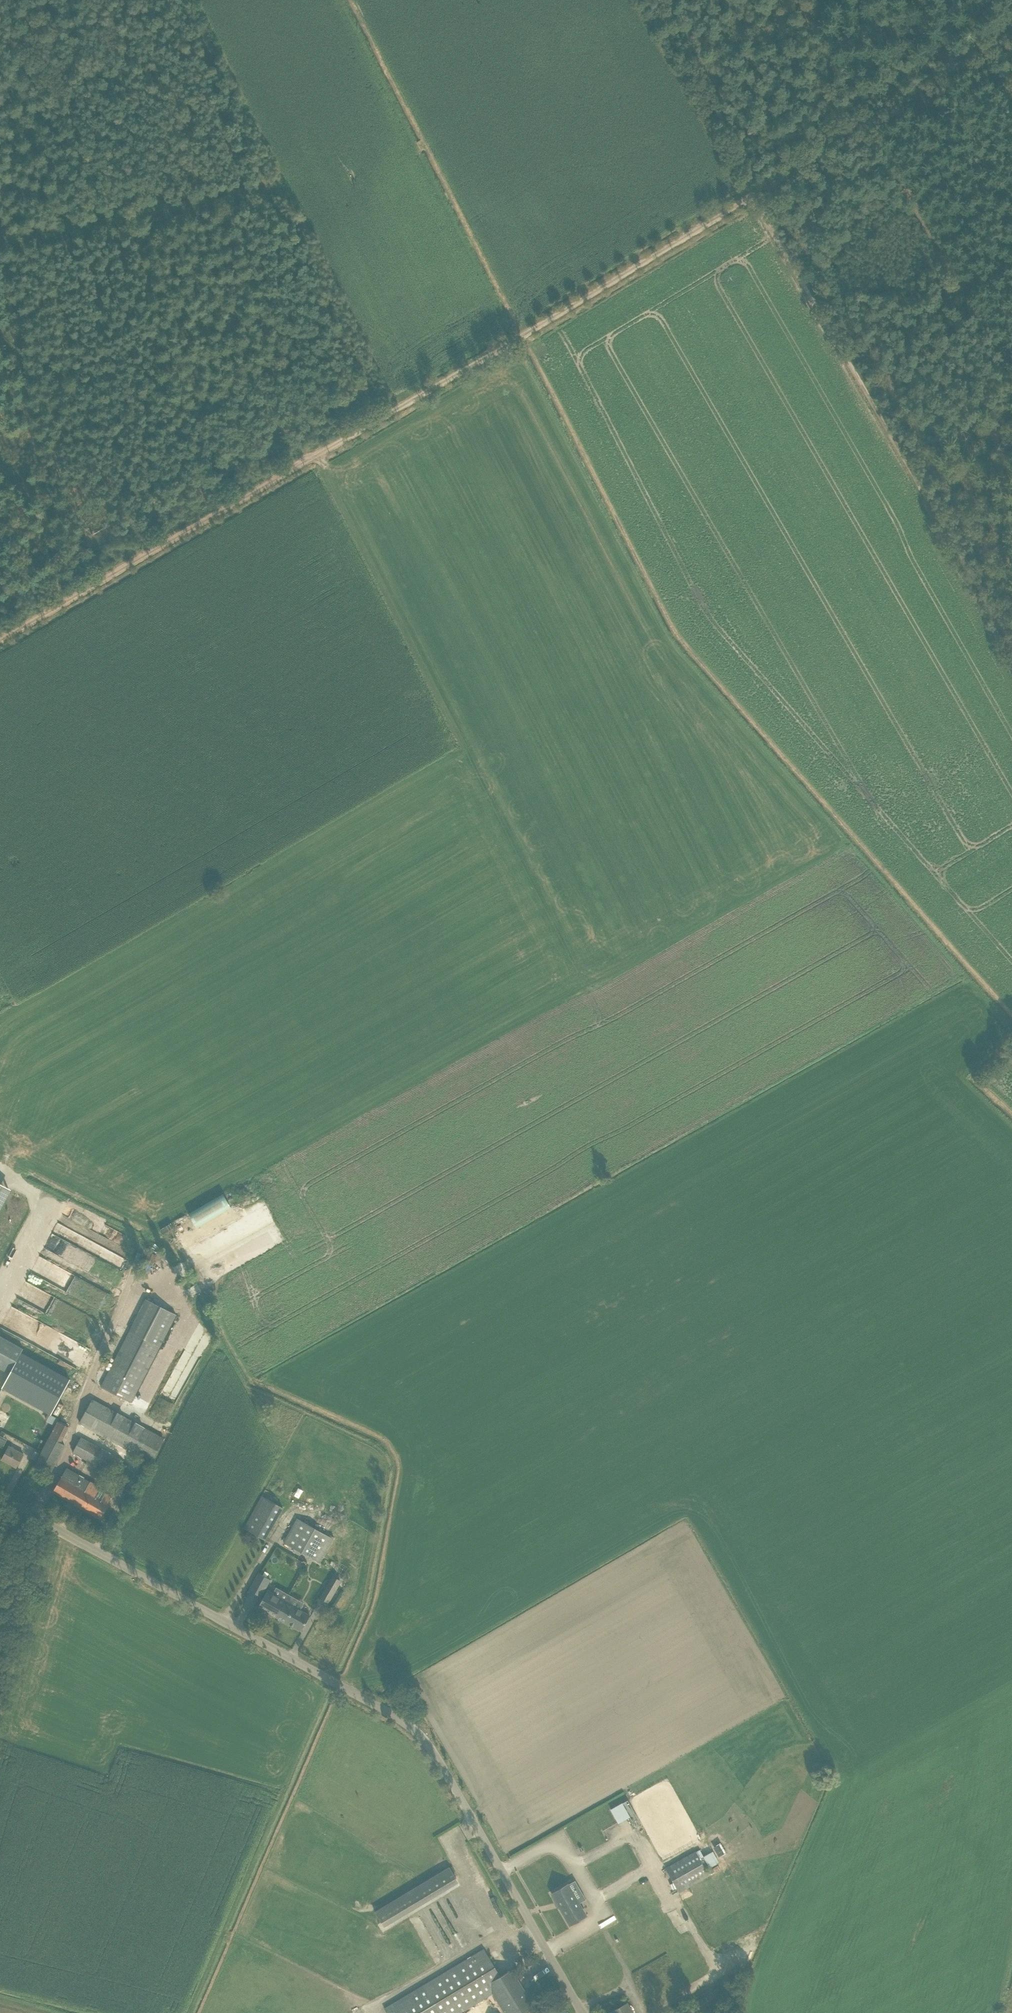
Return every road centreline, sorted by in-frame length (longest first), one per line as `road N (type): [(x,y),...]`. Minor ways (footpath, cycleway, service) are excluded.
road 1 (track): [(0,638),(719,220),(875,111)]
road 2 (unclassified): [(582,2012),(423,1735),(407,1720),(0,1492)]
road 3 (track): [(752,197),(1011,642)]
road 4 (track): [(1011,354),(875,111)]
road 5 (track): [(875,111),(993,35)]
road 6 (track): [(875,111),(812,0)]

